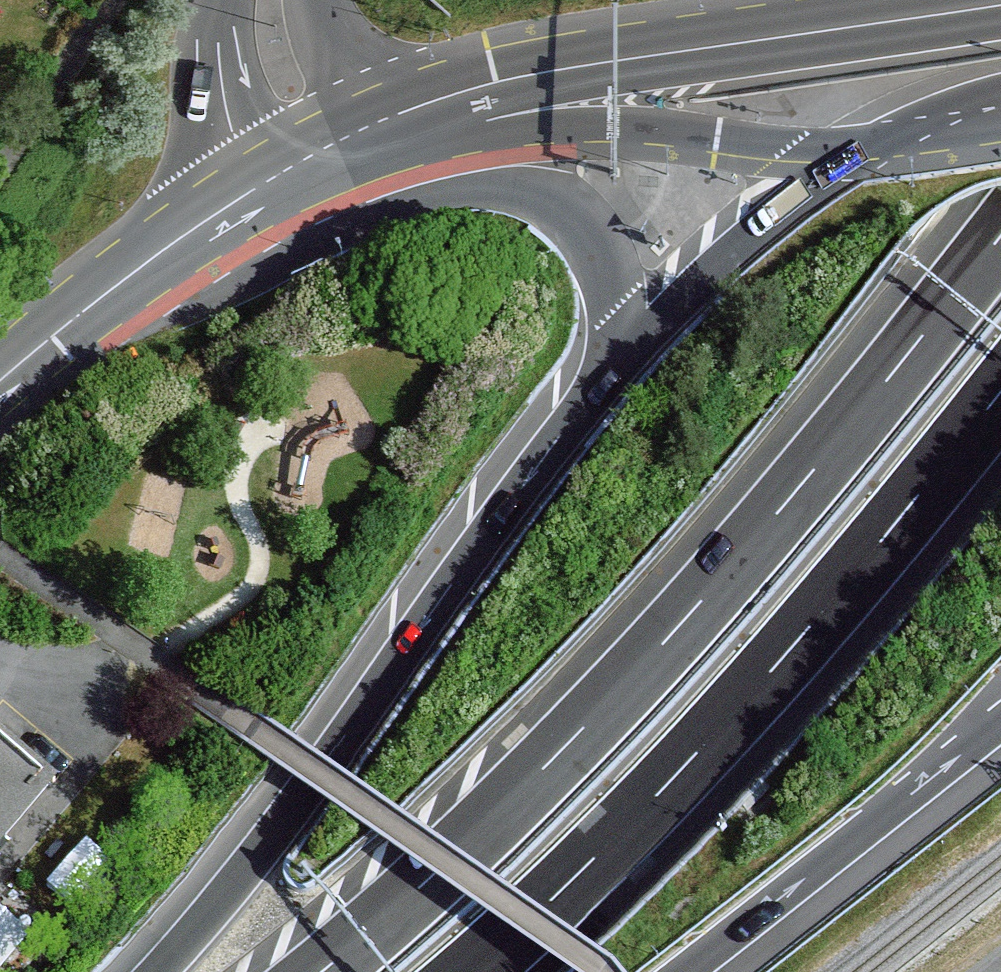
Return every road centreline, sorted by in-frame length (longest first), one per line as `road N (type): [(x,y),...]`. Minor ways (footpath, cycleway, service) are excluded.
road 1 (motorway): [(1000,235),(663,642),(470,838),(319,971)]
road 2 (motorway): [(471,971),(639,813),(762,682),(1000,392)]
road 3 (motorway): [(602,388),(255,854),(155,971)]
road 4 (primary): [(1000,4),(584,65),(494,83),(377,122)]
road 5 (motorway): [(258,185),(372,220),(464,190),(513,189),(558,203),(606,266),(617,311),(602,388)]
road 6 (primary): [(377,122),(615,127),(790,148),(866,146)]
road 7 (motorway): [(684,971),(1000,721)]
road 8 (motorway): [(866,146),(683,300),(602,388)]
road 9 (primary): [(226,0),(217,44),(222,86),(258,185)]
road 10 (primary): [(104,296),(258,185)]
road 11 (primary): [(866,146),(1000,108)]
road 12 (primary): [(377,122),(334,48),(318,0)]
road 13 (primary): [(258,185),(377,122)]
road 14 (primary): [(104,296),(0,381)]

